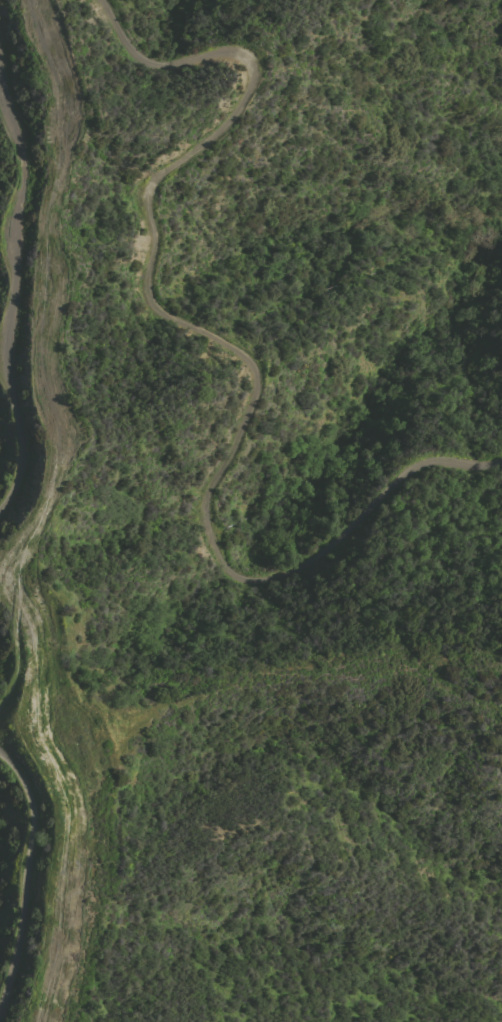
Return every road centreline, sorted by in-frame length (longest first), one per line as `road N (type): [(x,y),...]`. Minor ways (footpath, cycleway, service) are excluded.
road 1 (track): [(501,458),(412,465),(302,568),(257,584),(227,572),(204,506),(236,444),(254,374),(235,347),(155,306),(147,201),(160,172),(233,116),(250,74),(224,52),(148,61),(128,44),(104,0)]
road 2 (track): [(0,507),(20,463),(5,360),(23,160),(0,97)]
road 3 (track): [(0,1006),(33,817),(30,795),(0,754)]

